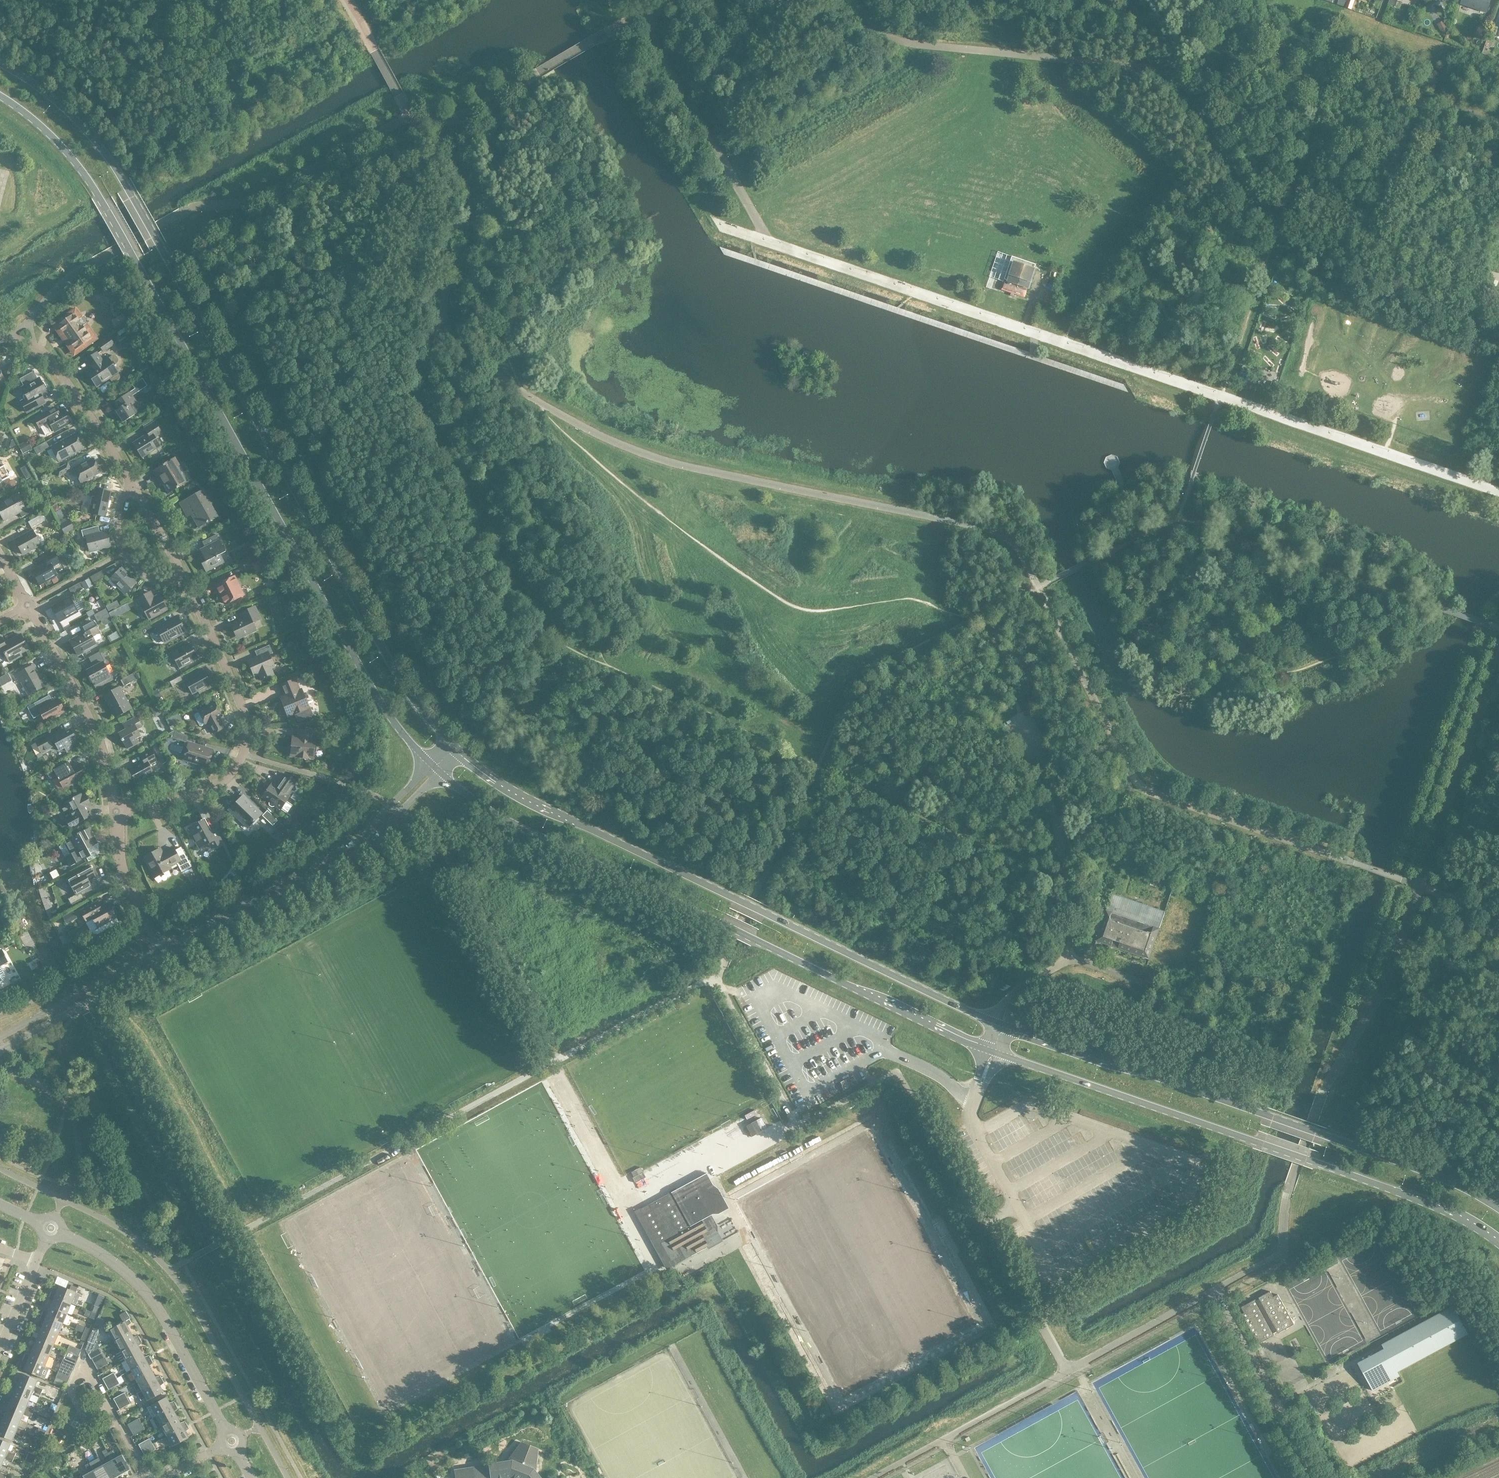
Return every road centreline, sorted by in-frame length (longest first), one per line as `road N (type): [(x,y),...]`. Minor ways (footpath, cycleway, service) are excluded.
road 1 (secondary): [(454,747),(391,664),(108,158),(68,112),(0,63)]
road 2 (secondary): [(0,96),(59,144),(99,199),(365,679),(429,762)]
road 3 (secondary): [(440,772),(576,857),(993,1050)]
road 4 (secondary): [(1002,1024),(564,817),(454,747)]
road 5 (secondary): [(993,1050),(1421,1200),(1498,1243)]
road 6 (secondary): [(1498,1210),(1324,1135),(1002,1024)]
road 7 (tertiary): [(165,959),(334,869),(440,772)]
road 8 (tertiary): [(429,762),(330,858),(161,950)]
road 9 (residential): [(114,814),(223,782),(245,746),(241,706),(185,584)]
road 10 (tertiary): [(226,1431),(135,1280),(61,1233)]
road 11 (residential): [(27,604),(97,738),(114,814)]
road 12 (residential): [(134,488),(59,372),(38,349),(0,340)]
road 13 (unclassified): [(1037,758),(1072,906),(1063,958)]
road 14 (tertiary): [(0,1050),(165,959)]
road 15 (tertiary): [(161,950),(0,1037)]
road 16 (residential): [(161,950),(126,880),(114,814)]

